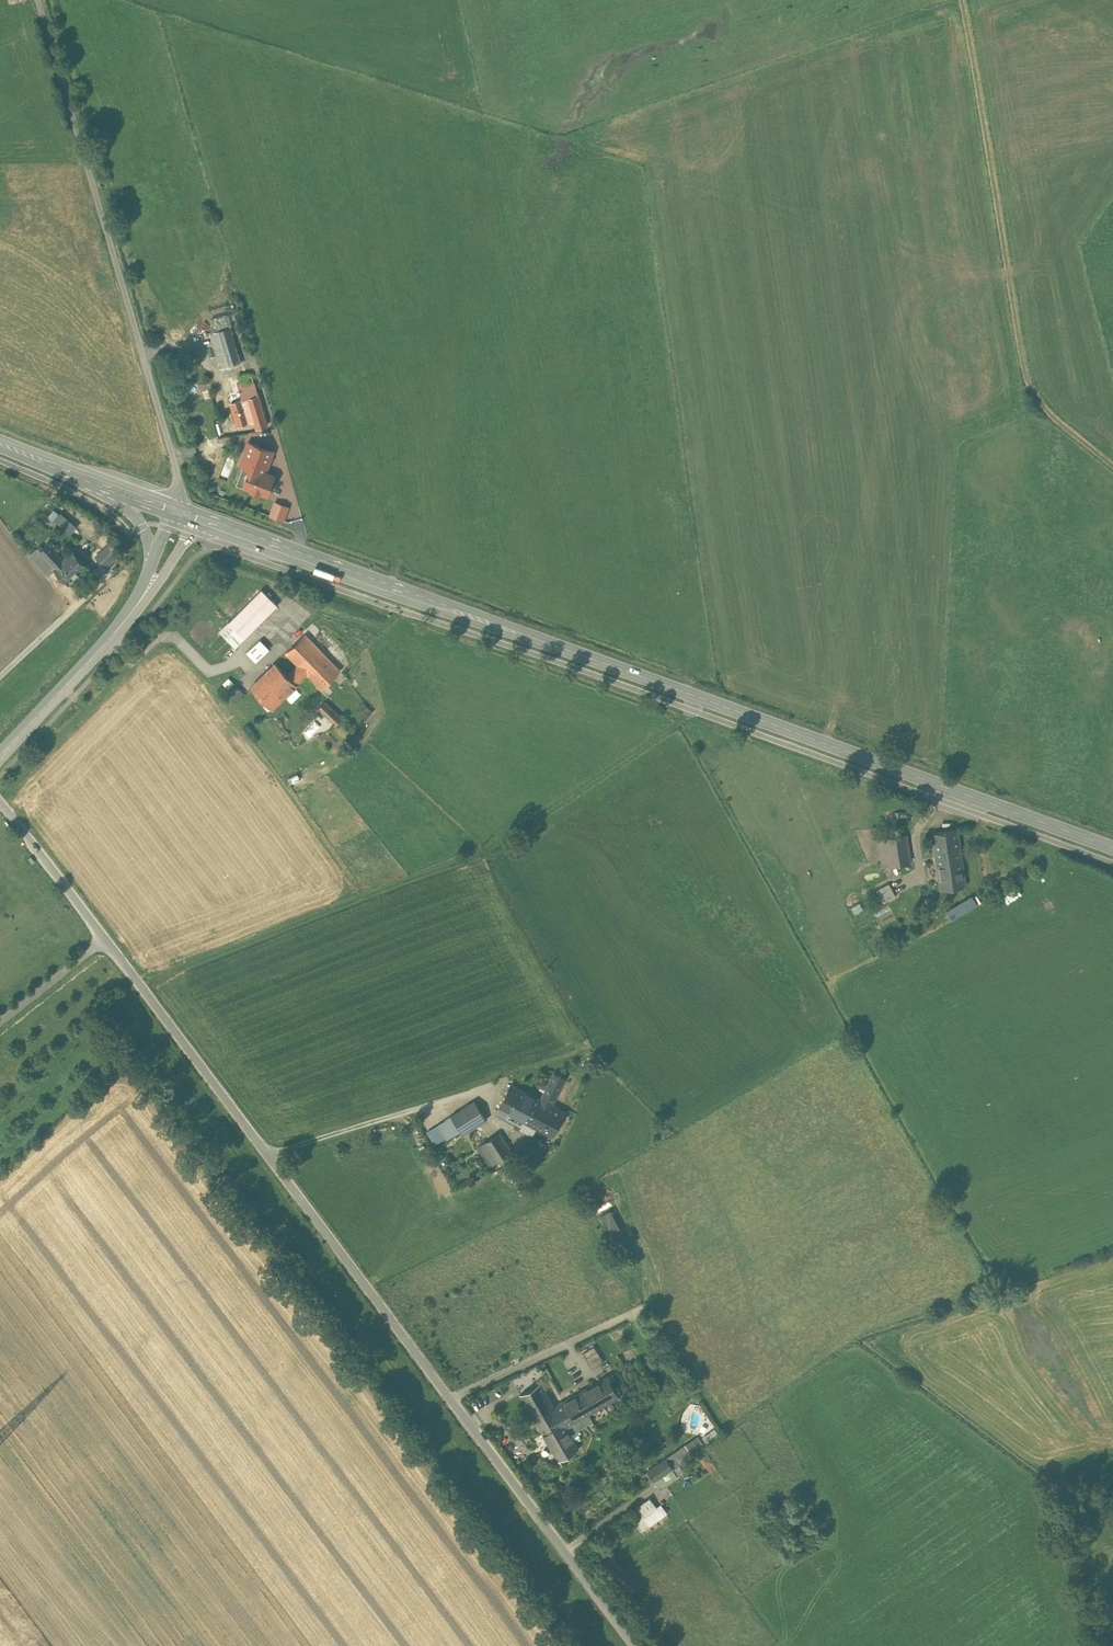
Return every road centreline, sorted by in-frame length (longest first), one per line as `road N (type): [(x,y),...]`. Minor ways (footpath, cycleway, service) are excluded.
road 1 (unclassified): [(0,802),(636,1645)]
road 2 (secondary): [(191,516),(1112,847)]
road 3 (unclassified): [(178,487),(37,0)]
road 4 (tertiary): [(0,752),(143,599)]

